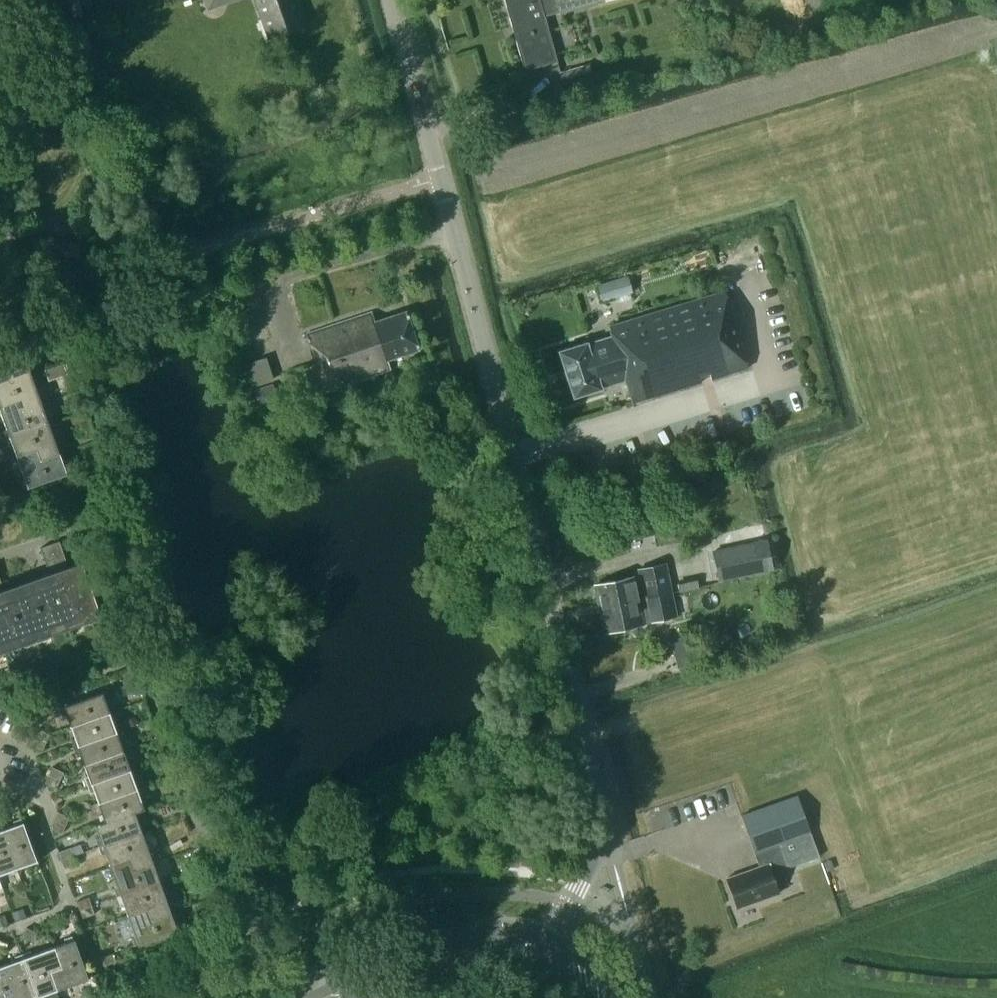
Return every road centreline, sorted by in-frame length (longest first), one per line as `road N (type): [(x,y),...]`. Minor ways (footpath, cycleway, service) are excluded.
road 1 (tertiary): [(545,949),(591,852),(600,808),(516,455),(390,0)]
road 2 (secondary): [(327,997),(478,941),(545,949)]

